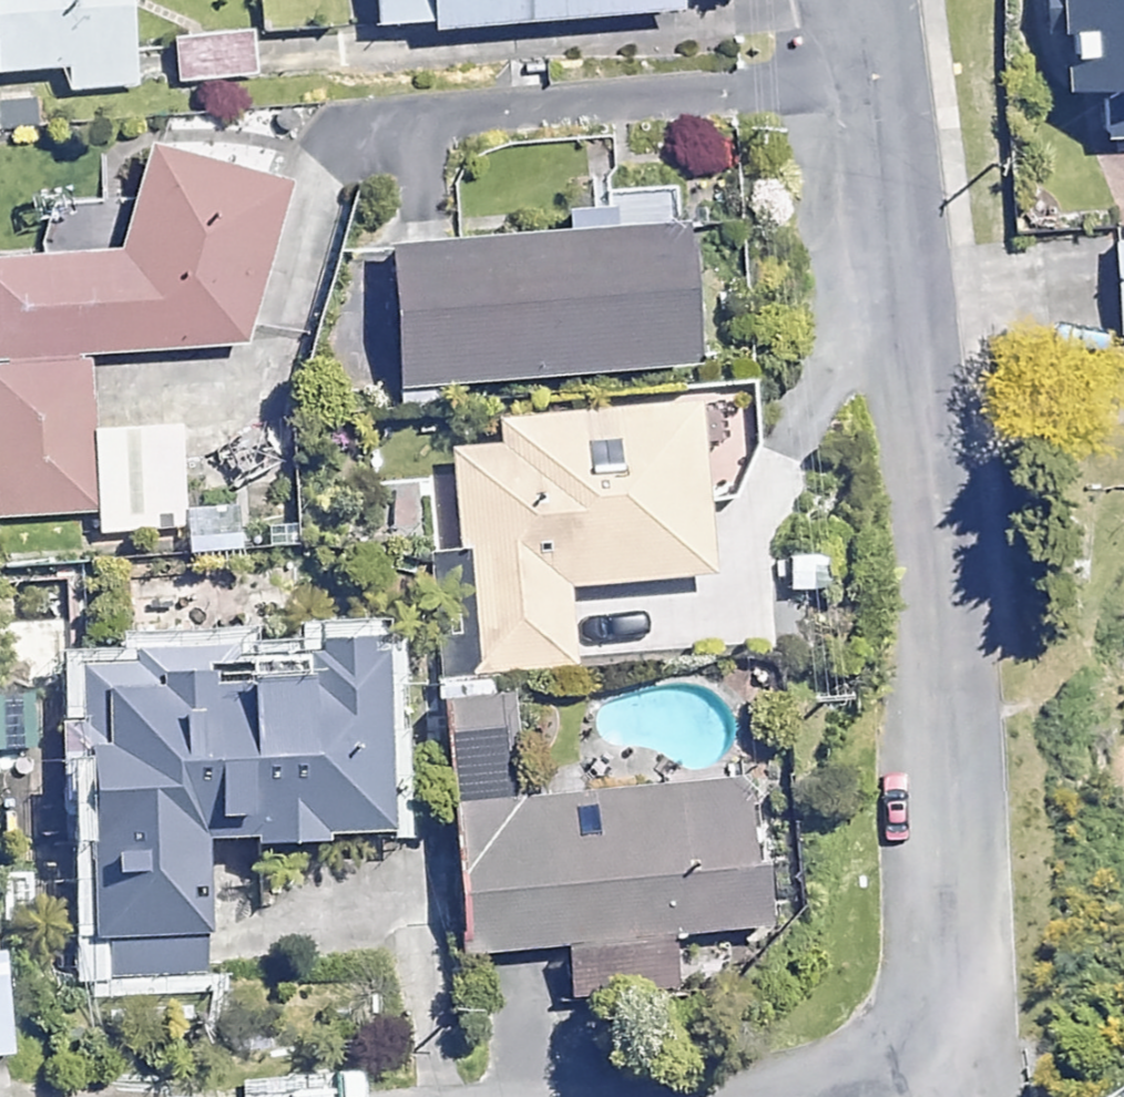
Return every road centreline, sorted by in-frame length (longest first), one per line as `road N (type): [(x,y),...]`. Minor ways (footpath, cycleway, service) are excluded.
road 1 (residential): [(816,0),(852,538),(957,1085)]
road 2 (residential): [(957,1085),(803,1096)]

